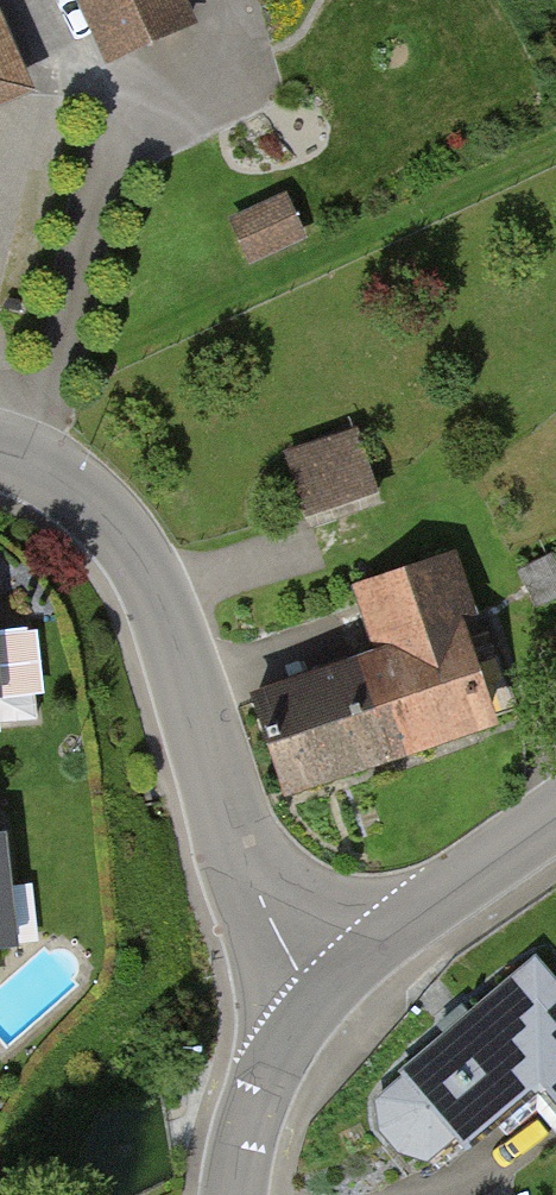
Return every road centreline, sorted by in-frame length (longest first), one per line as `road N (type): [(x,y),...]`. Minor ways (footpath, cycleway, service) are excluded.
road 1 (unclassified): [(0,451),(48,465),(110,524),(153,594),(248,870),(301,977),(325,995)]
road 2 (tertiary): [(555,815),(325,995)]
road 3 (tertiary): [(325,995),(253,1121),(240,1194)]

